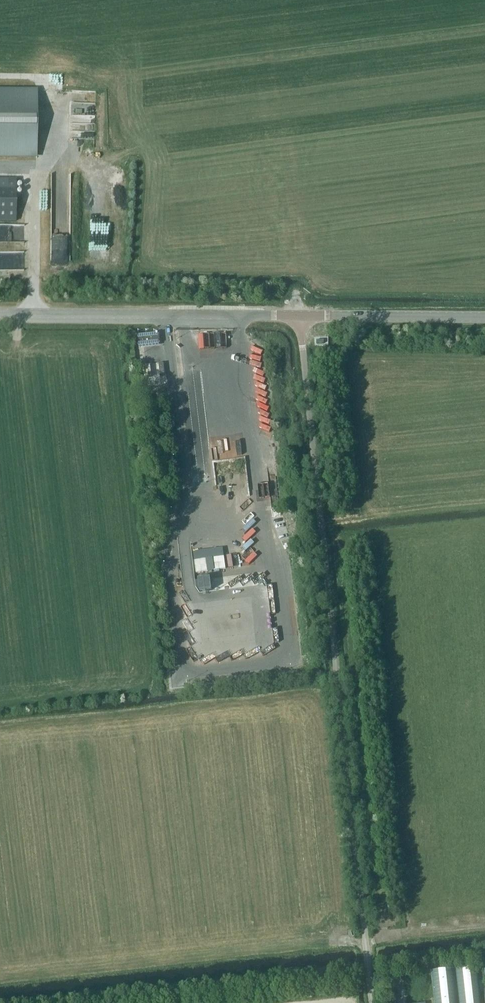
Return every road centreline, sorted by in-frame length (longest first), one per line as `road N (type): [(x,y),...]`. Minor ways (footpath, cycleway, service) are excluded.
road 1 (unclassified): [(369,1002),(299,315)]
road 2 (track): [(383,940),(342,548),(349,537),(376,535)]
road 3 (tertiary): [(0,313),(299,315)]
road 4 (tertiary): [(484,317),(299,315)]
road 5 (track): [(484,925),(362,946)]

